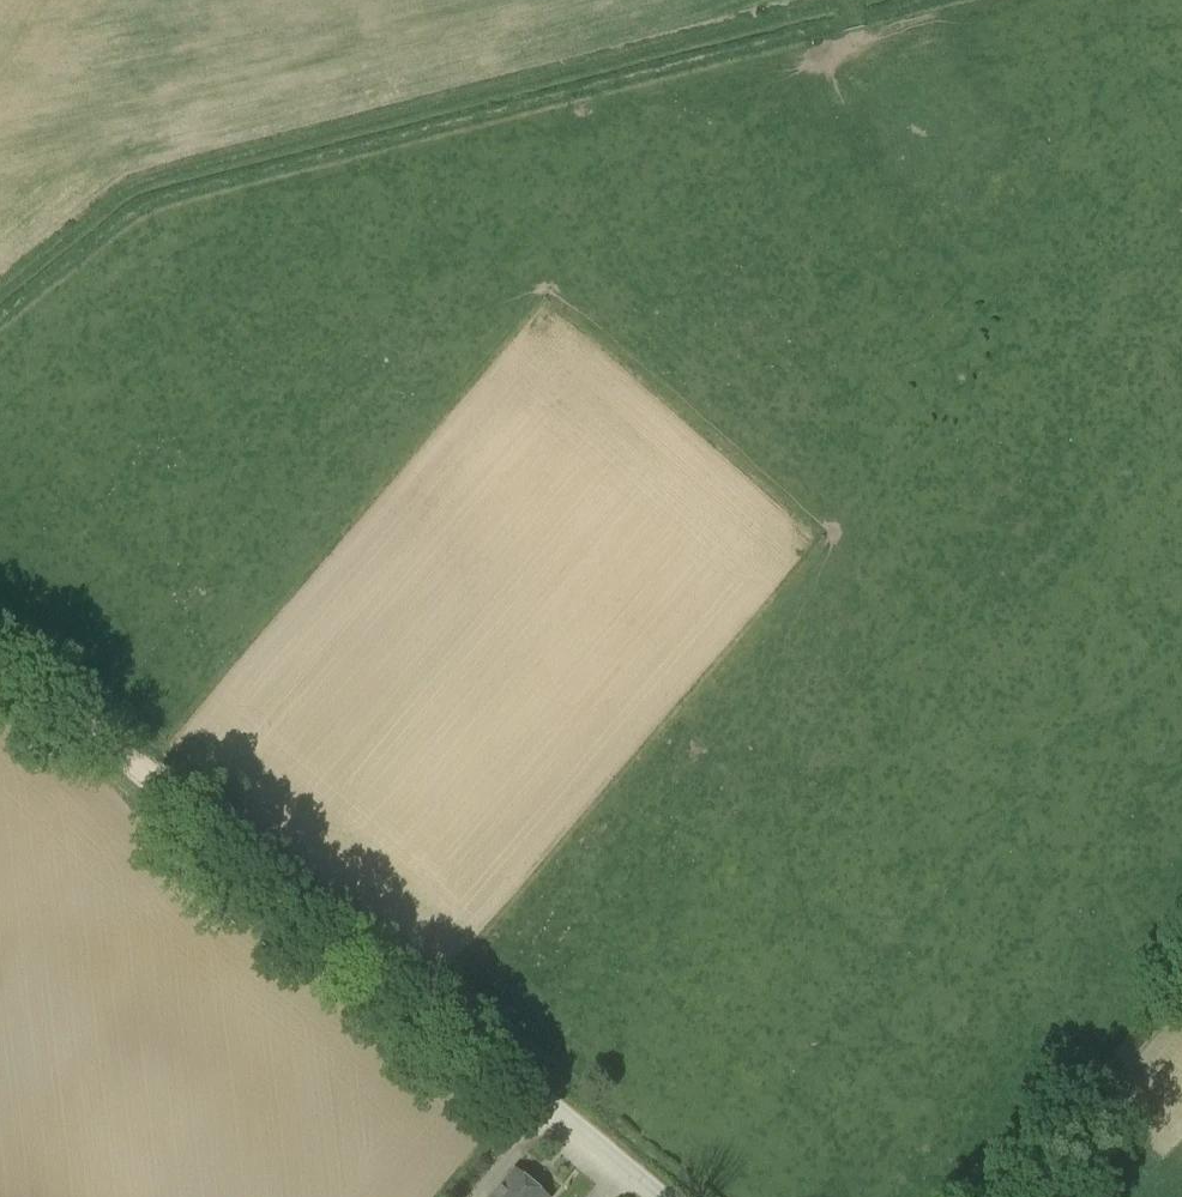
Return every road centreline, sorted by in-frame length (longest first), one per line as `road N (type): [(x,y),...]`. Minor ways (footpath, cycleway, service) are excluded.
road 1 (track): [(506,1066),(0,645)]
road 2 (unclassified): [(660,1196),(506,1066)]

